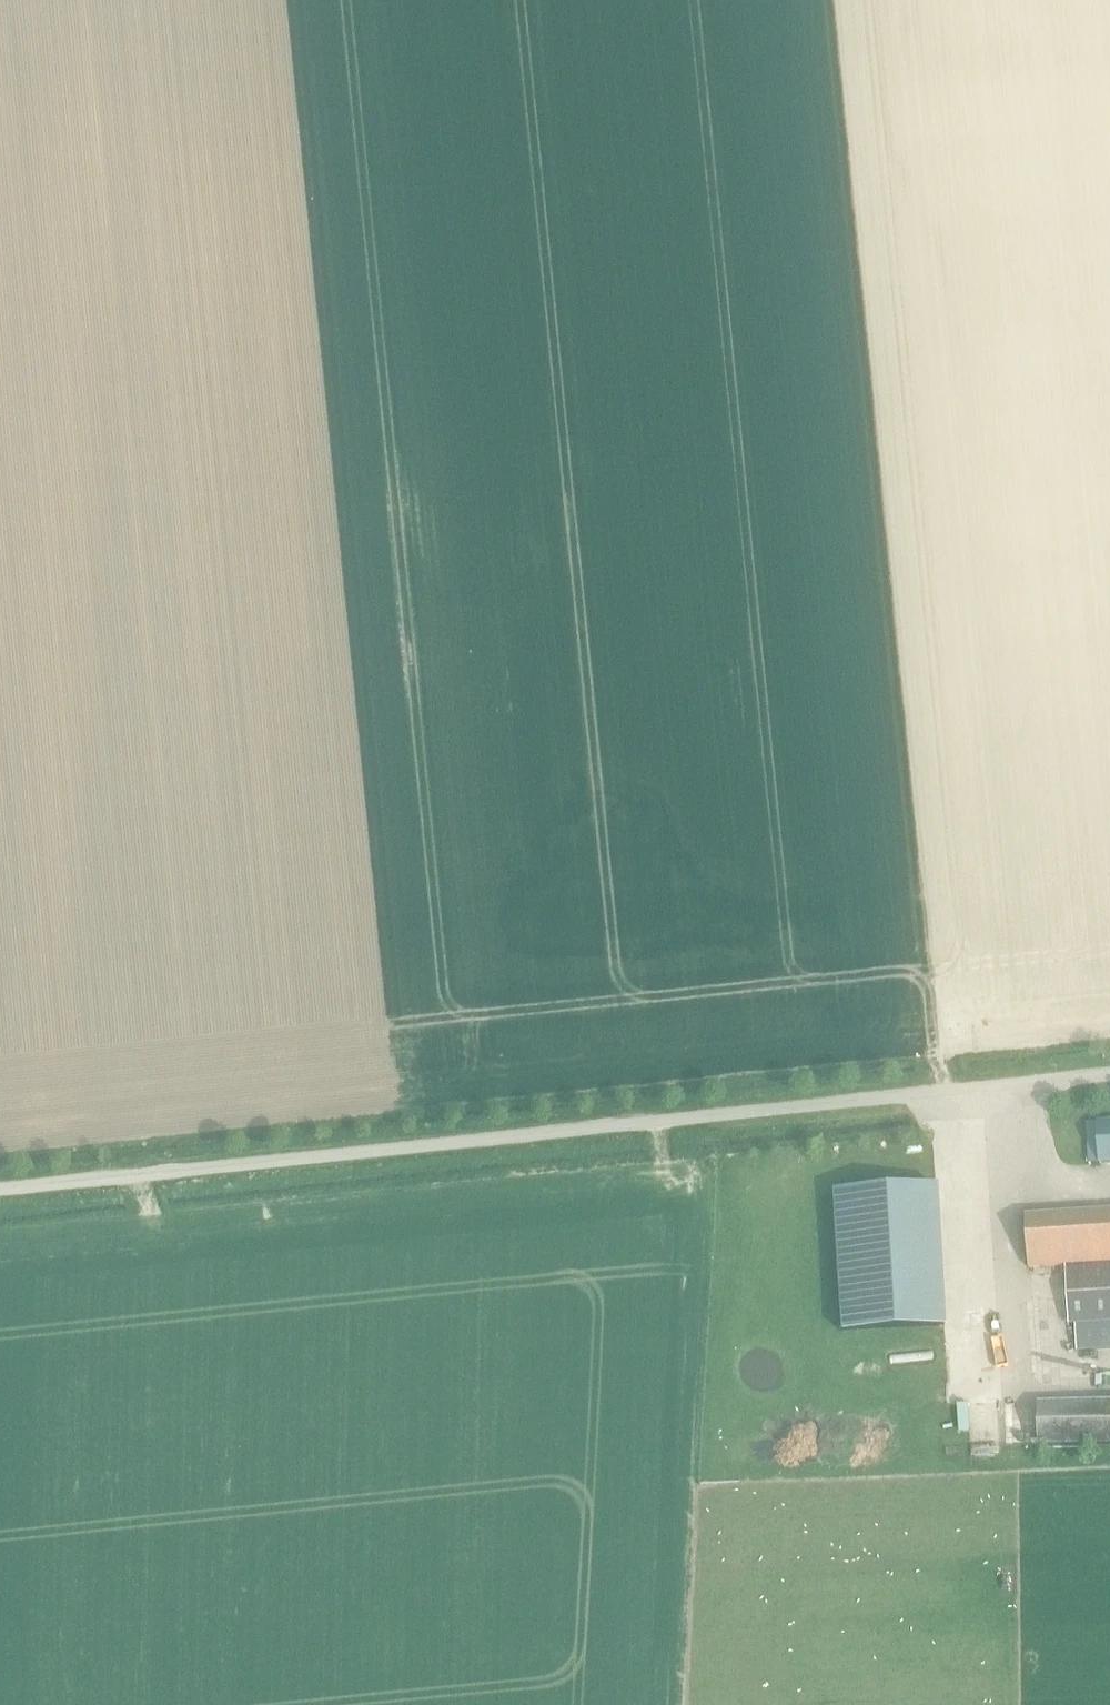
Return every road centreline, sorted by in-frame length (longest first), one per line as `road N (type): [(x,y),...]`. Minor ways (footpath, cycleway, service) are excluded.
road 1 (unclassified): [(1109,1072),(587,1127),(239,1175),(0,1192)]

